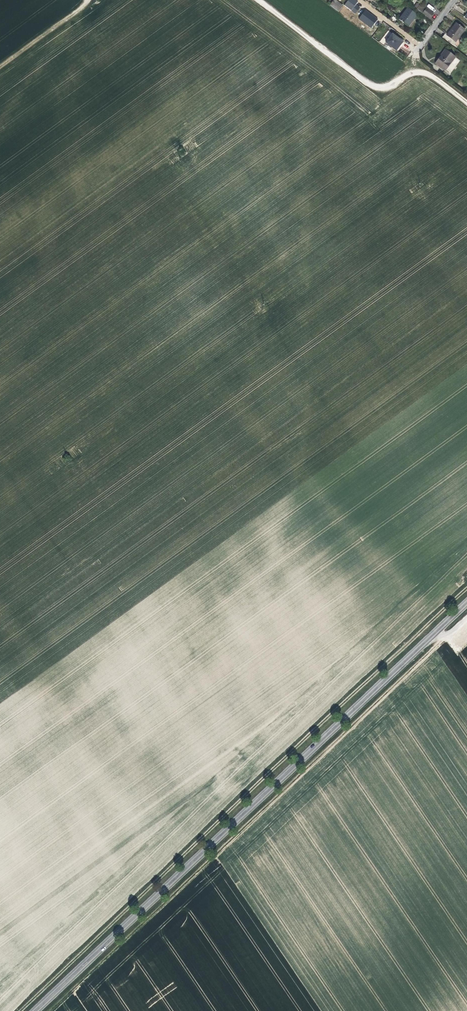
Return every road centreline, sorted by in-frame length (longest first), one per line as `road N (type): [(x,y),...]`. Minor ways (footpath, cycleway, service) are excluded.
road 1 (track): [(466,589),(18,1010)]
road 2 (secondary): [(37,1010),(466,604)]
road 3 (track): [(466,101),(421,71),(391,86),(370,82),(263,0)]

